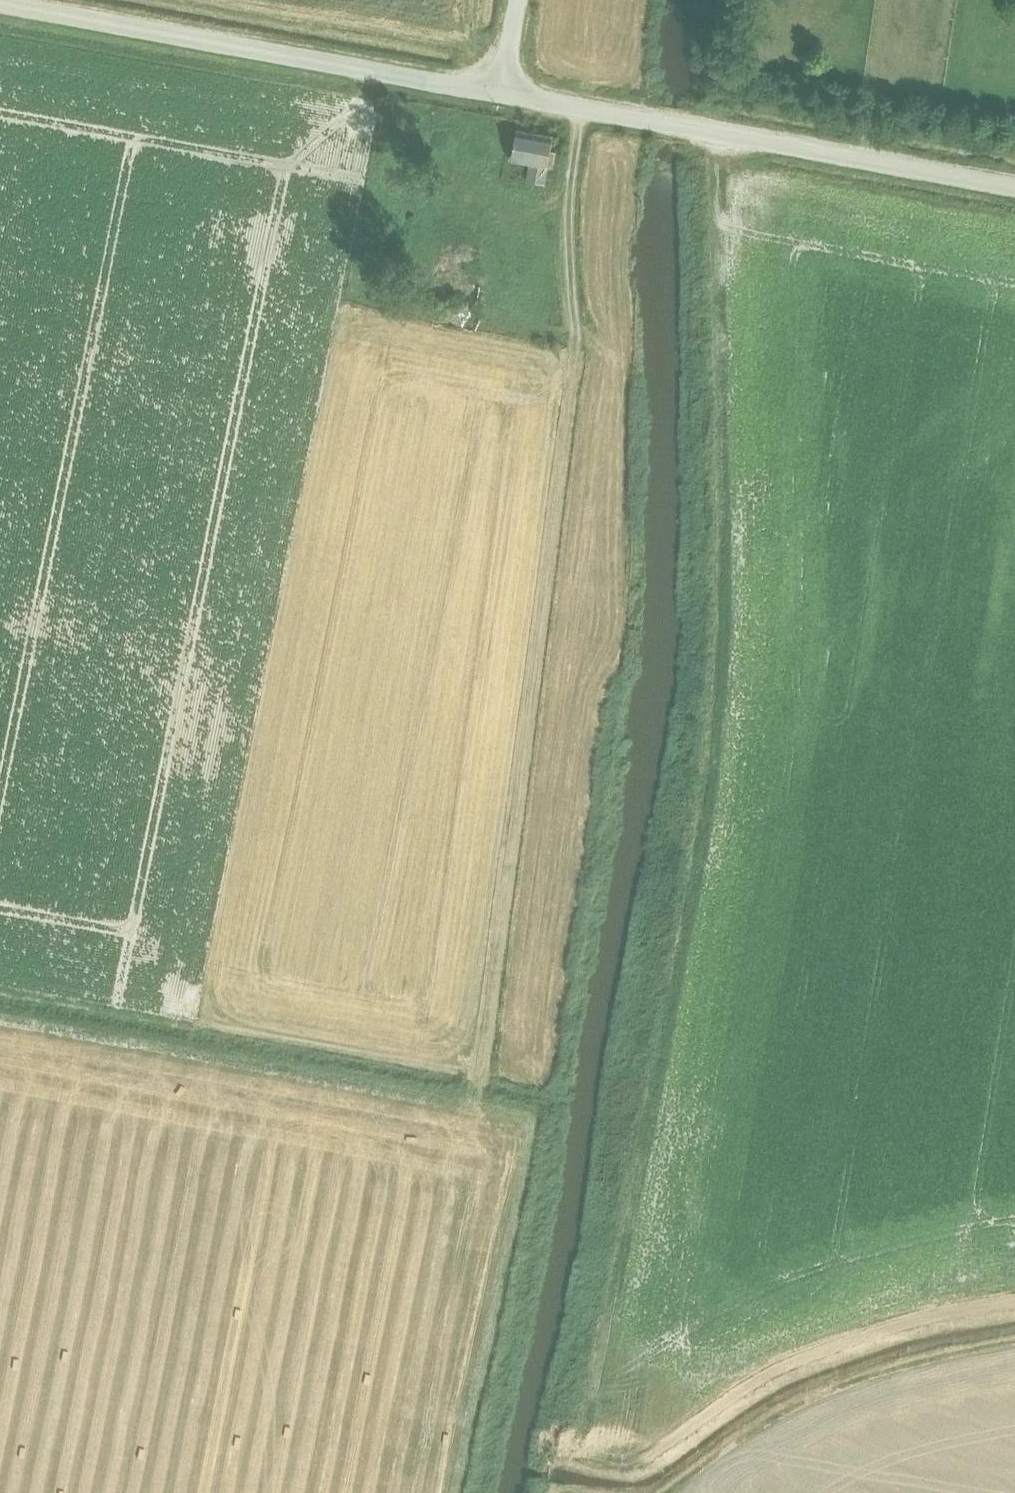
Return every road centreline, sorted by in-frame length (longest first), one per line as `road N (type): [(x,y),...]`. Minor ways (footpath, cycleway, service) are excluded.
road 1 (unclassified): [(1014,187),(500,94)]
road 2 (unclassified): [(500,94),(0,3)]

